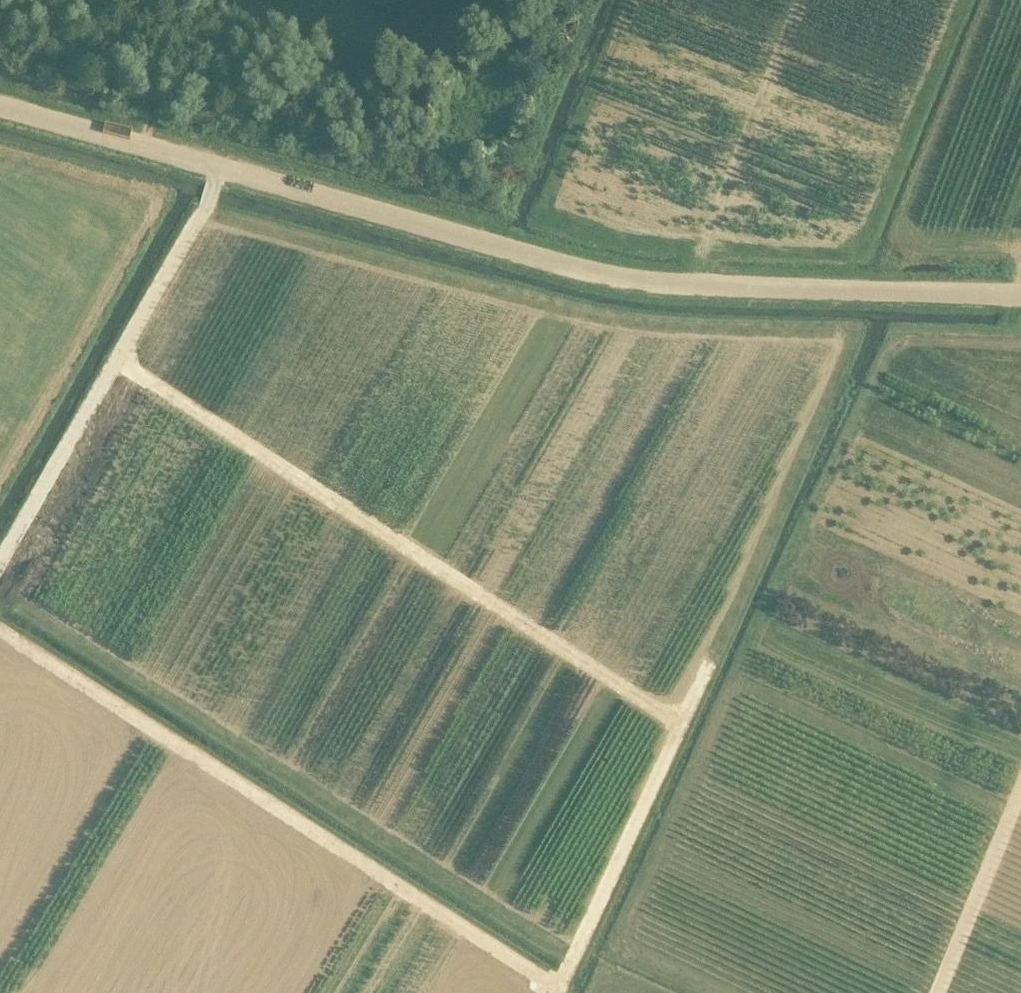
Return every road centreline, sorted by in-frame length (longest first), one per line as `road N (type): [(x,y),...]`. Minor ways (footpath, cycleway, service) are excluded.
road 1 (unclassified): [(1020,294),(644,284),(0,111)]
road 2 (track): [(565,987),(0,632)]
road 3 (track): [(218,172),(199,226),(0,569)]

